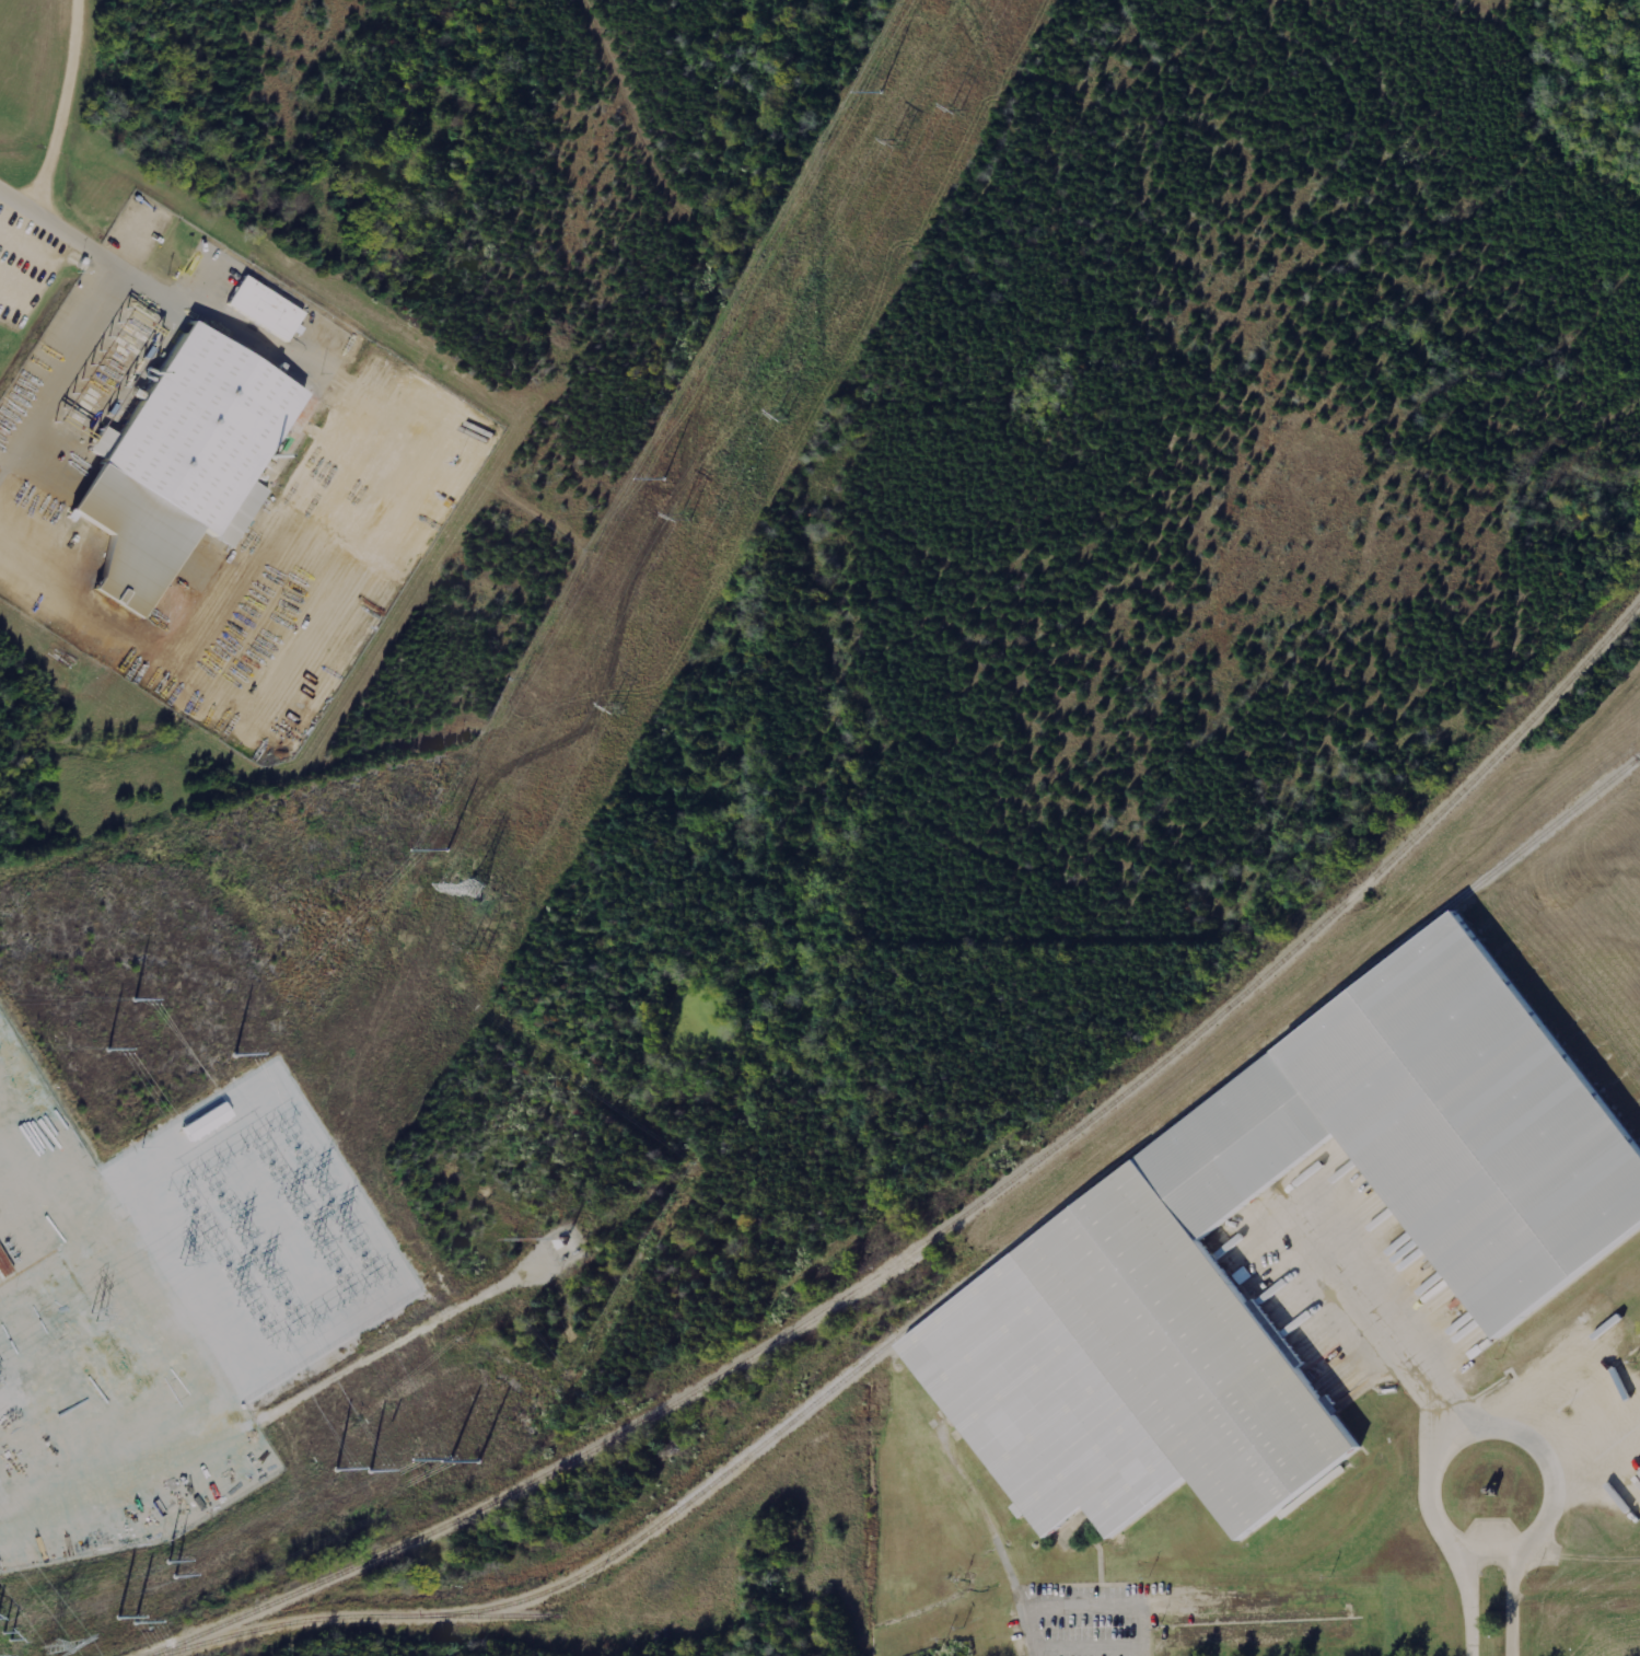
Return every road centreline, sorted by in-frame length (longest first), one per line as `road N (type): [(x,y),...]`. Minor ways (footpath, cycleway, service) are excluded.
road 1 (residential): [(1426,1472),(1432,1516),(1464,1547),(1486,1553),(1531,1542),(1558,1506),(1561,1483),(1546,1441),(1509,1418),(1466,1423),(1433,1451),(1426,1472)]

